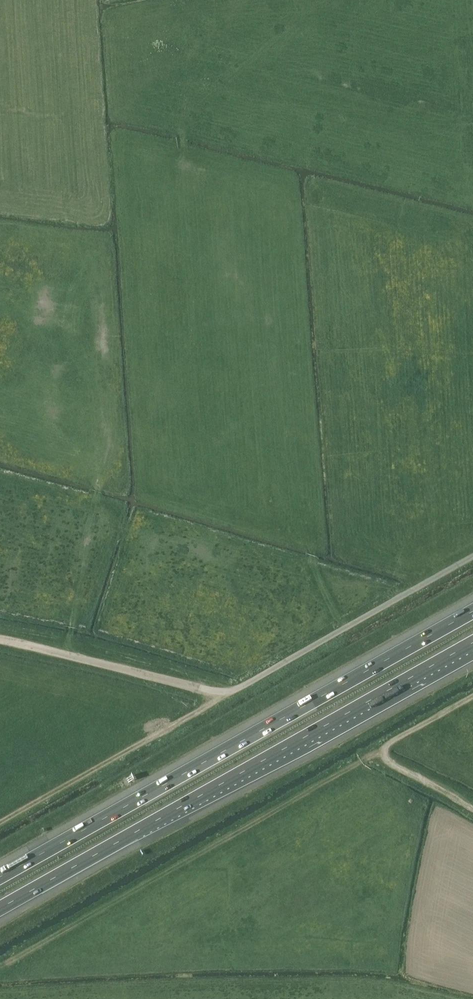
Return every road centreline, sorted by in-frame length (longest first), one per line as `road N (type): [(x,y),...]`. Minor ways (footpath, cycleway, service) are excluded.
road 1 (motorway): [(0,909),(472,644)]
road 2 (motorway): [(472,611),(0,876)]
road 3 (unclassified): [(227,695),(472,556)]
road 4 (unclassified): [(0,823),(227,695)]
road 5 (unclassified): [(227,695),(0,641)]
road 6 (track): [(472,812),(372,752),(472,695)]

